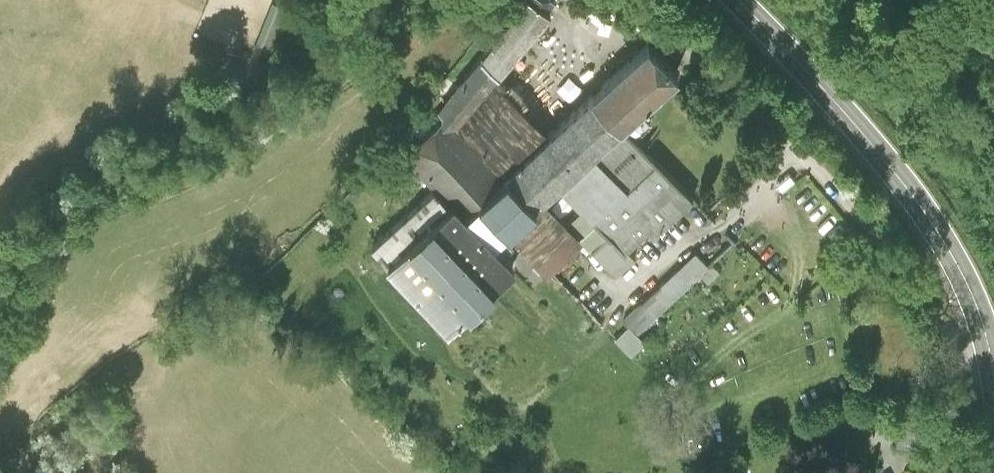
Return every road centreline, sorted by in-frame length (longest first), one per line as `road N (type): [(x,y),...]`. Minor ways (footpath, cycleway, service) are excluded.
road 1 (secondary): [(730,0),(884,162),(947,246),(976,302),(993,382)]

